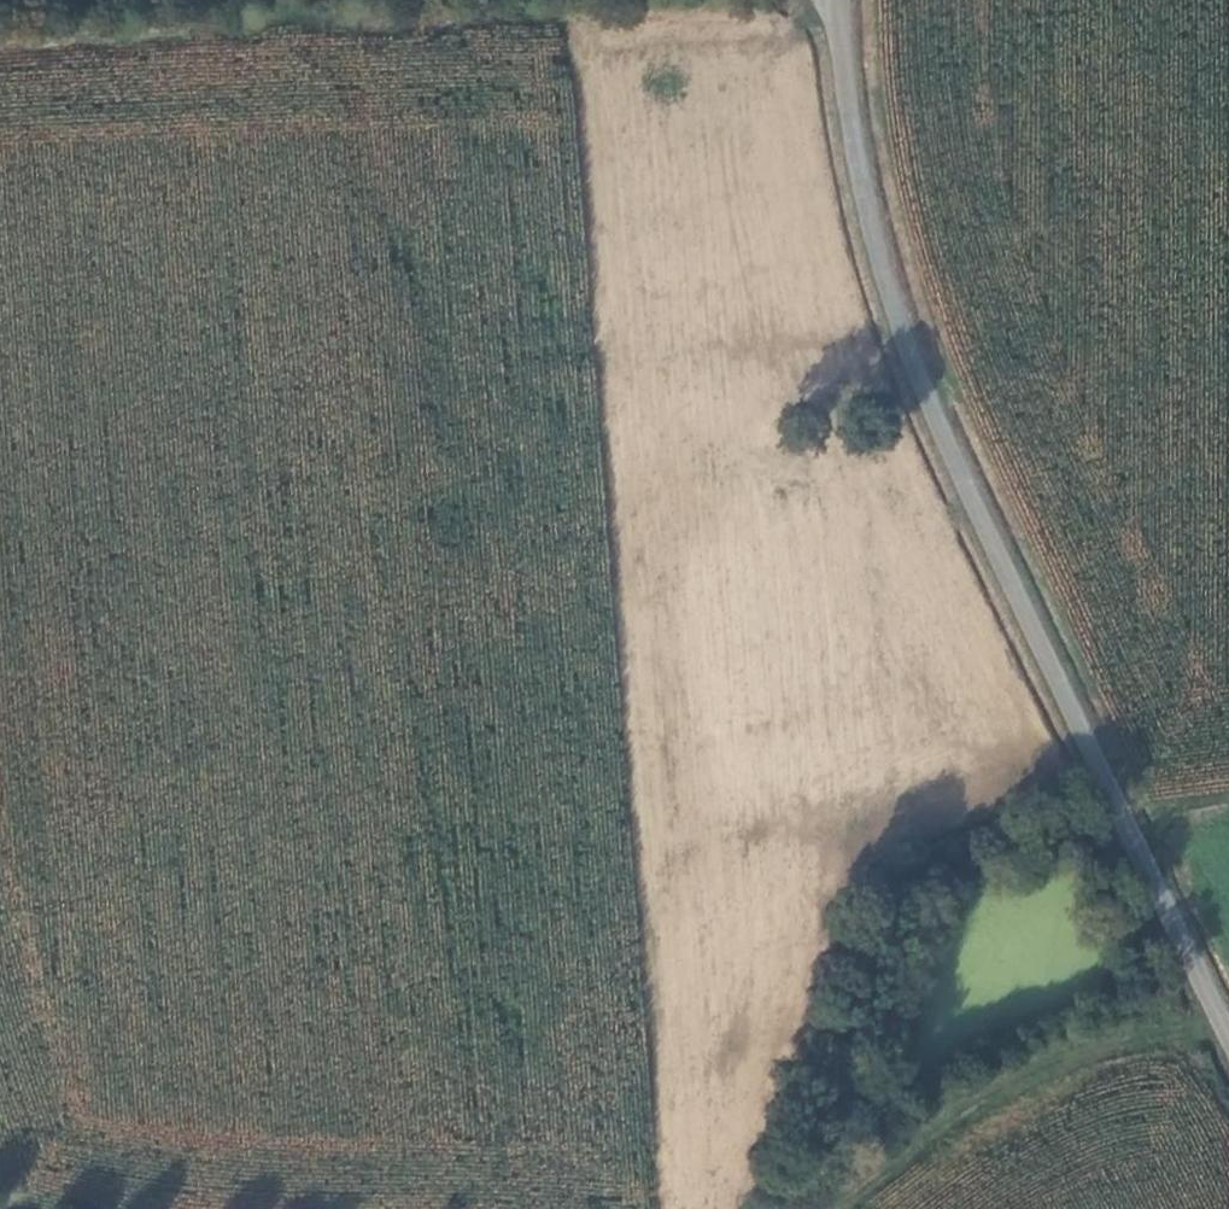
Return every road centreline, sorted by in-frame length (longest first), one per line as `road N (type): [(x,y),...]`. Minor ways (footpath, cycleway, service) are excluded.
road 1 (unclassified): [(842,0),(850,121),(885,274),(927,397),(1228,1029)]

